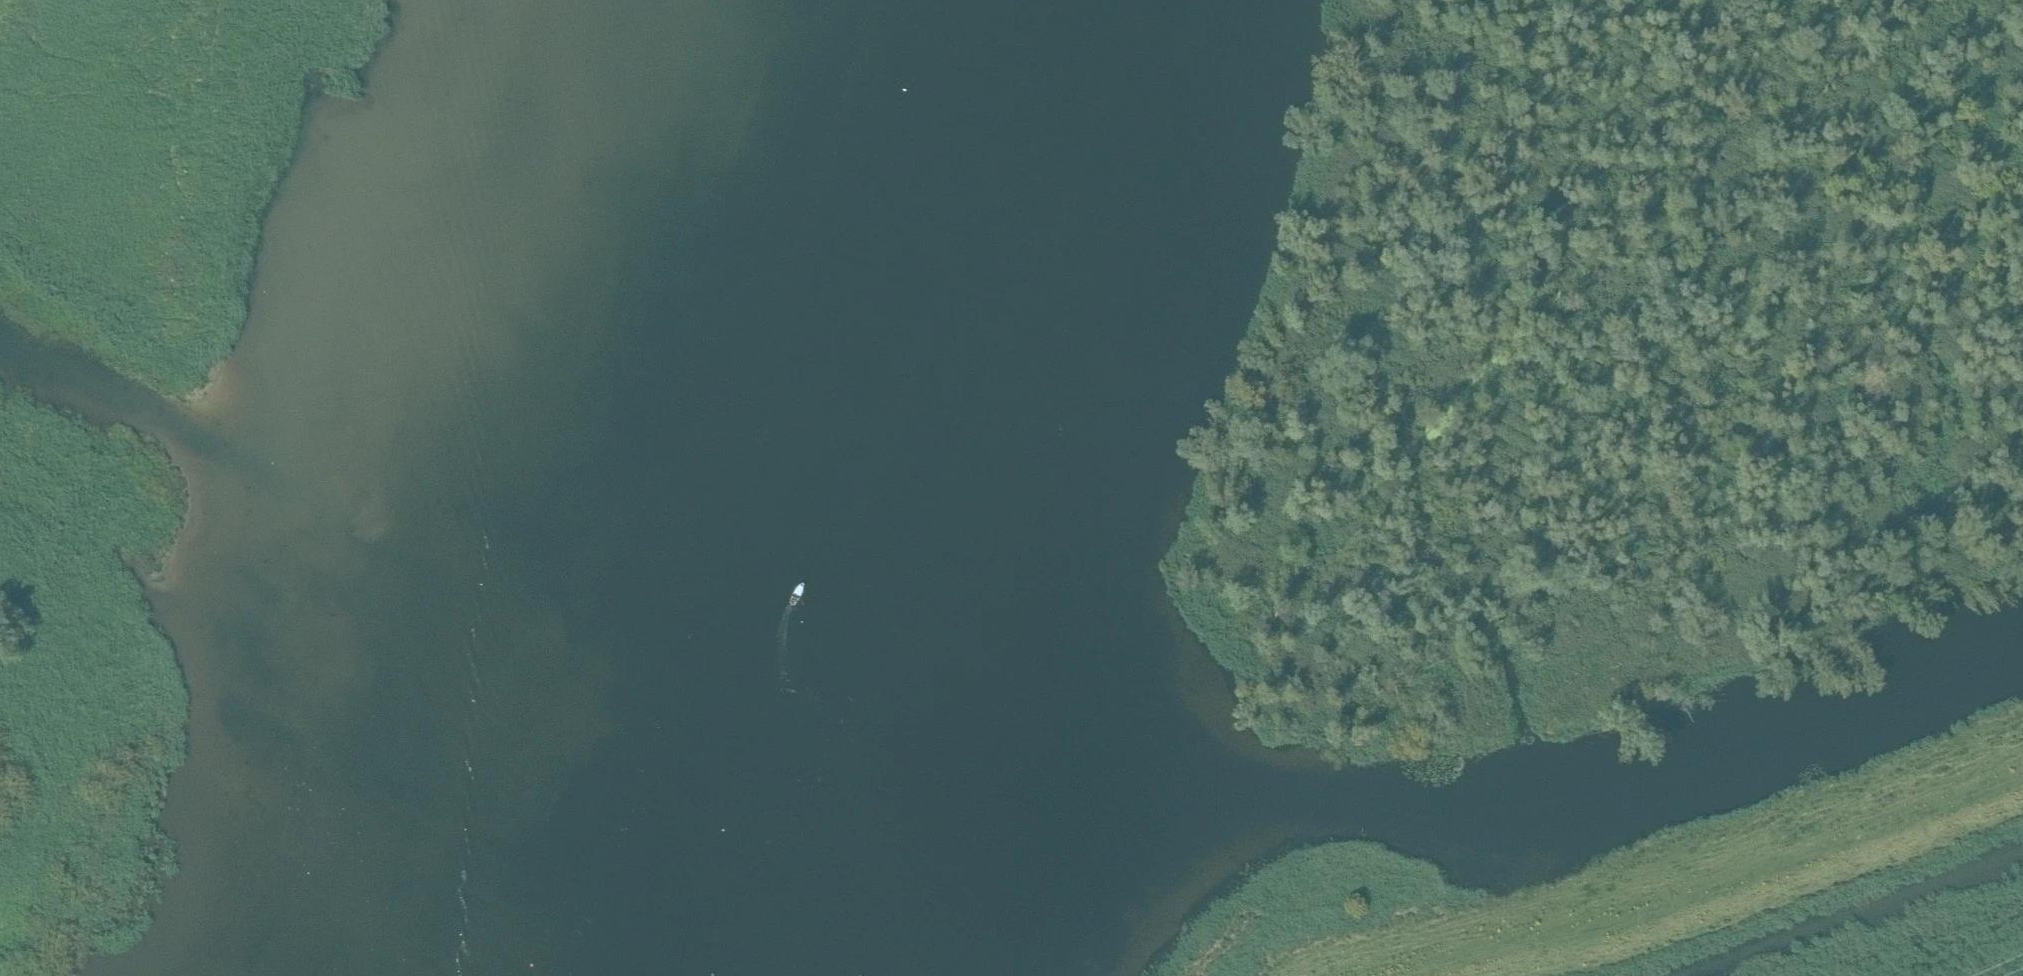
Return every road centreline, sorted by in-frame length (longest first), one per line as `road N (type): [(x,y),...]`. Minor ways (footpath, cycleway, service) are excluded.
road 1 (track): [(1412,975),(1656,915),(2022,780)]

